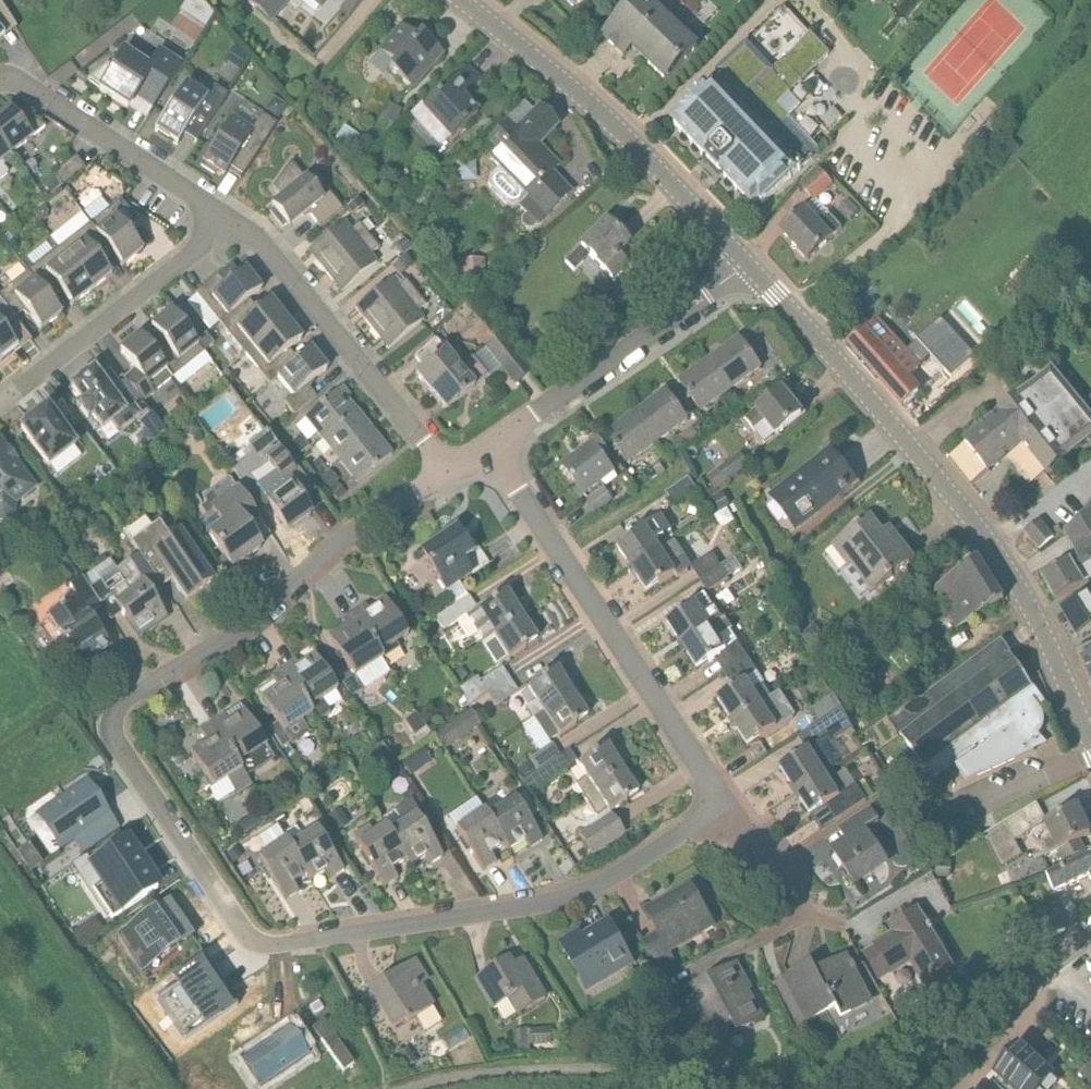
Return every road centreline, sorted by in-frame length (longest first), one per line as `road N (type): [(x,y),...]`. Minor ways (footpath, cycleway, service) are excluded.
road 1 (residential): [(137,693),(114,721),(114,740),(217,899),(263,936),(337,936),(559,905),(727,807)]
road 2 (tertiary): [(1090,743),(1046,638),(997,551),(744,261)]
road 3 (residential): [(727,807),(492,446)]
road 4 (tertiary): [(744,261),(618,128),(462,0)]
road 5 (residential): [(137,693),(211,648),(358,523),(446,471)]
road 6 (residential): [(446,471),(275,248),(225,222)]
road 7 (unclassified): [(715,1088),(651,1071),(576,1067),(481,1072),(406,1088)]
road 8 (residential): [(492,446),(744,261)]
road 9 (residential): [(6,394),(225,222)]
road 10 (residential): [(225,222),(58,94),(24,80),(0,88)]
road 11 (unclassified): [(903,1088),(990,1007),(1090,934)]
road 12 (unclassified): [(805,923),(727,807)]

